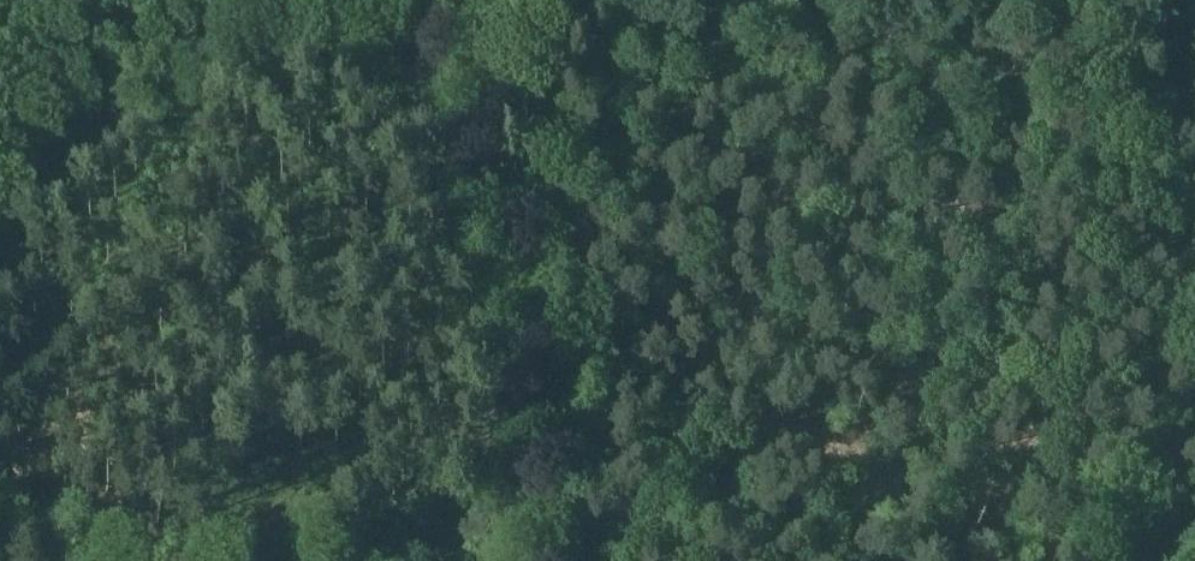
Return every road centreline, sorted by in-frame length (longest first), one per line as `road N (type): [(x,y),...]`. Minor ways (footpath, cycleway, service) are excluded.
road 1 (track): [(526,560),(514,299),(437,0)]
road 2 (track): [(1141,560),(1149,0)]

